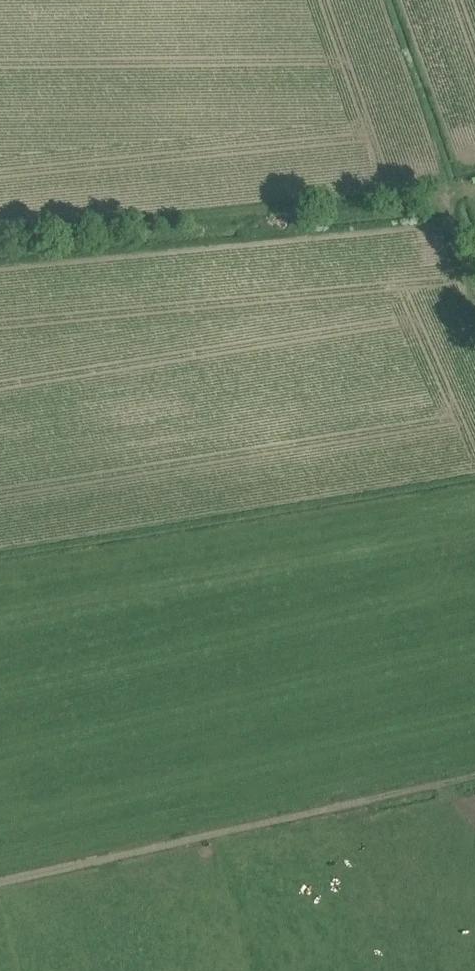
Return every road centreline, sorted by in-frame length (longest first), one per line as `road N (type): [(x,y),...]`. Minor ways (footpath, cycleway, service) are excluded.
road 1 (track): [(474,289),(440,202),(0,242)]
road 2 (track): [(0,881),(474,780)]

